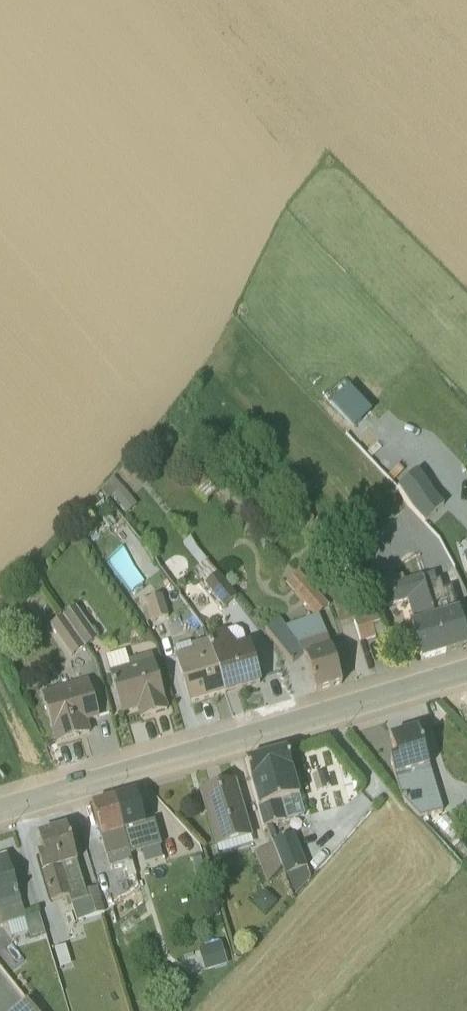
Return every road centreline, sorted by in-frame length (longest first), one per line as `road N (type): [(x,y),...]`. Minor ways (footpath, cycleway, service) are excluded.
road 1 (residential): [(466,670),(0,808)]

